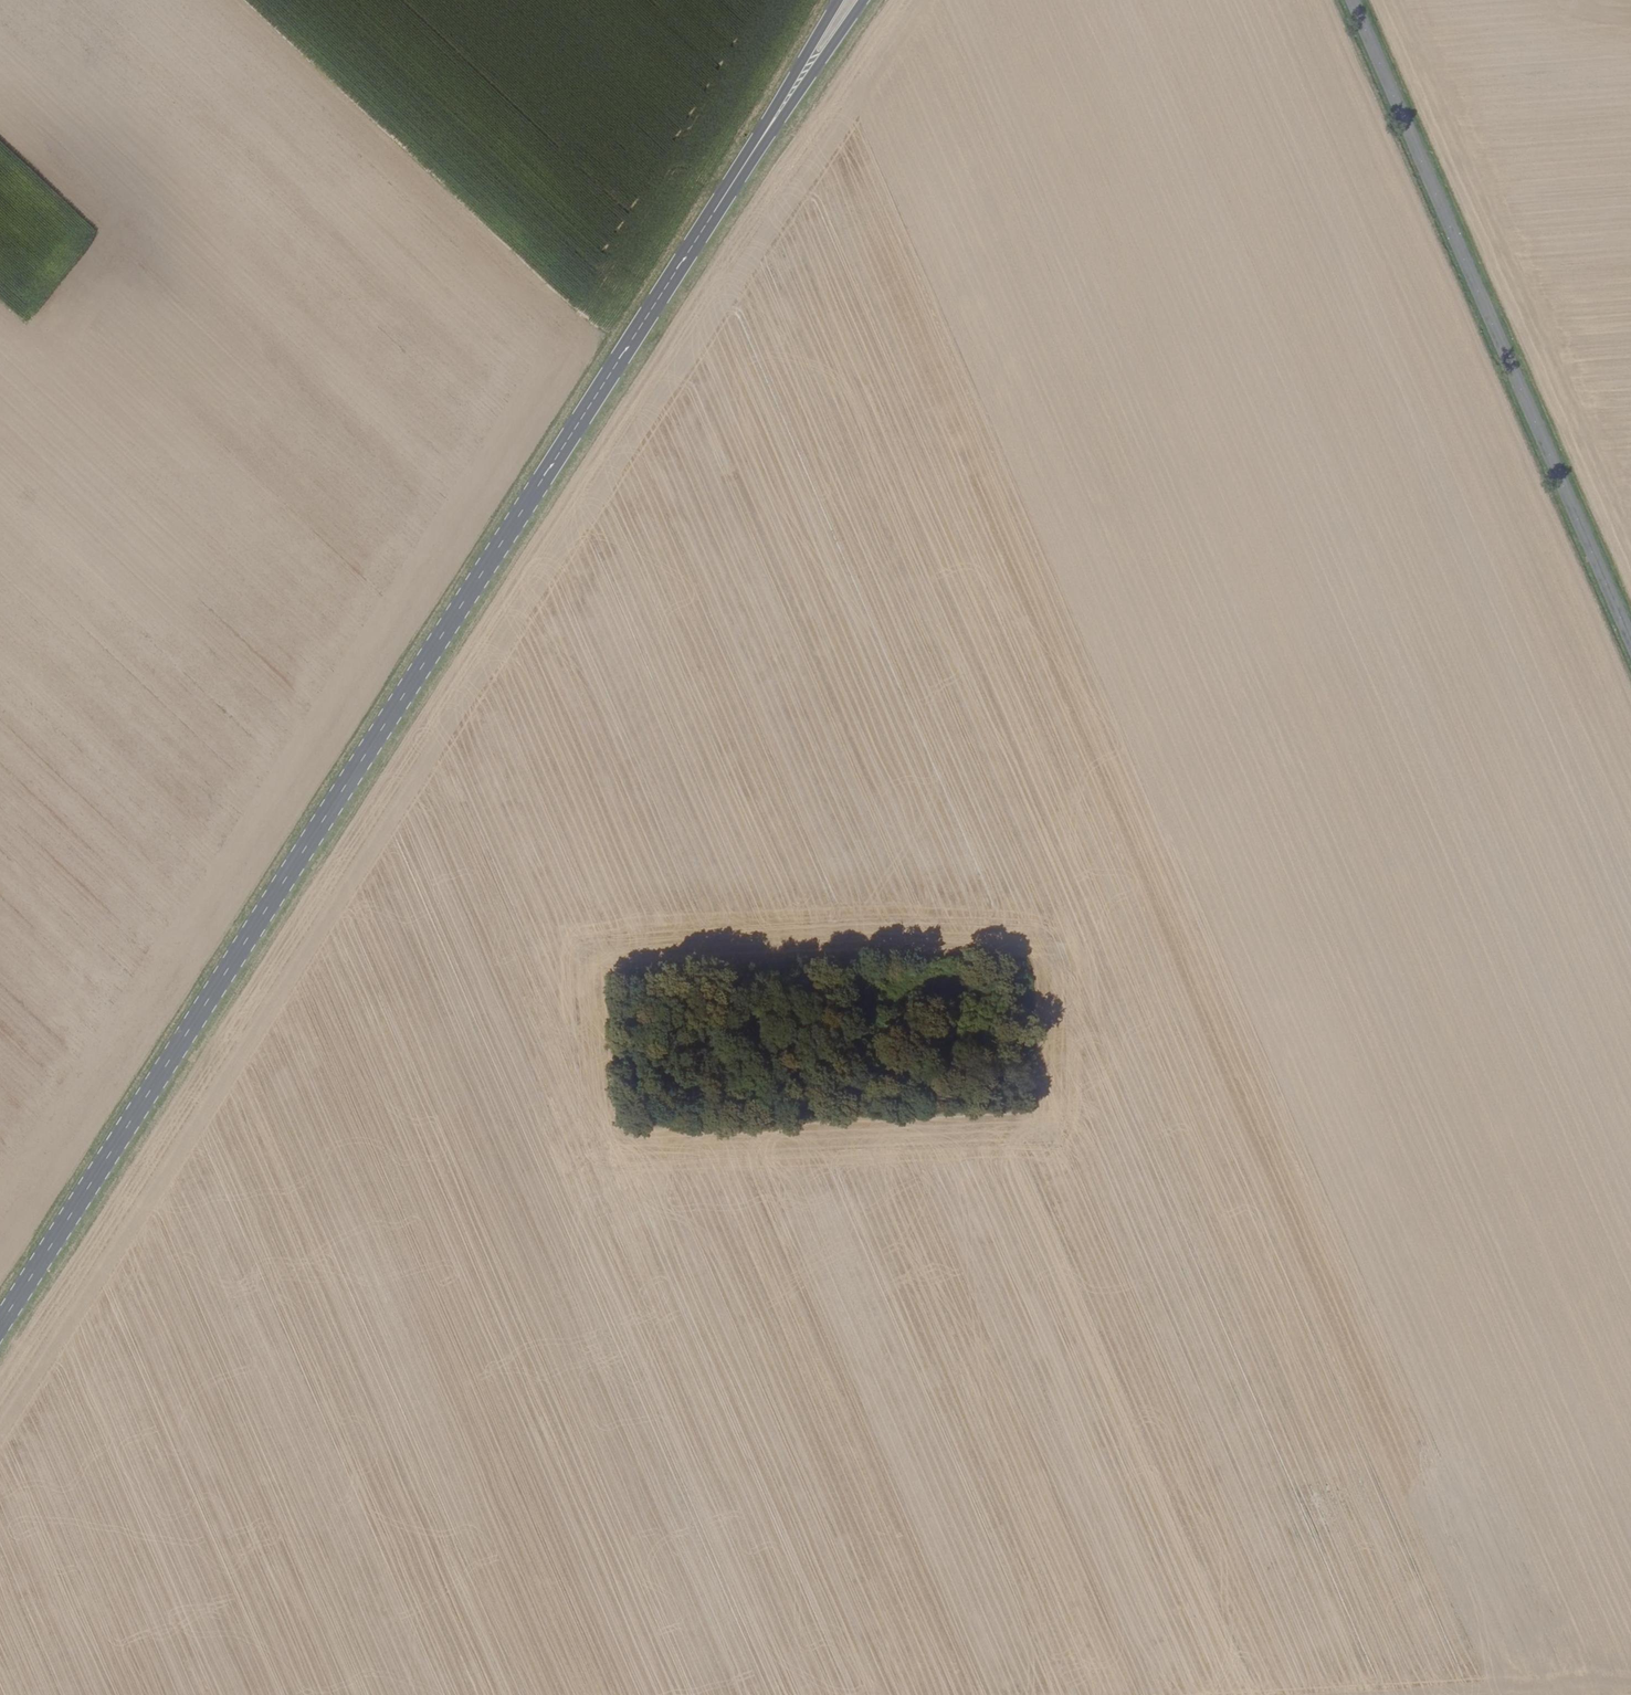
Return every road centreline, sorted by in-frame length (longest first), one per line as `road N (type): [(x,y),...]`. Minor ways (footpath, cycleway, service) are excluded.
road 1 (primary): [(727,193),(0,1329)]
road 2 (tertiary): [(1351,0),(1630,653)]
road 3 (primary): [(727,193),(863,0)]
road 4 (primary): [(842,0),(727,193)]

